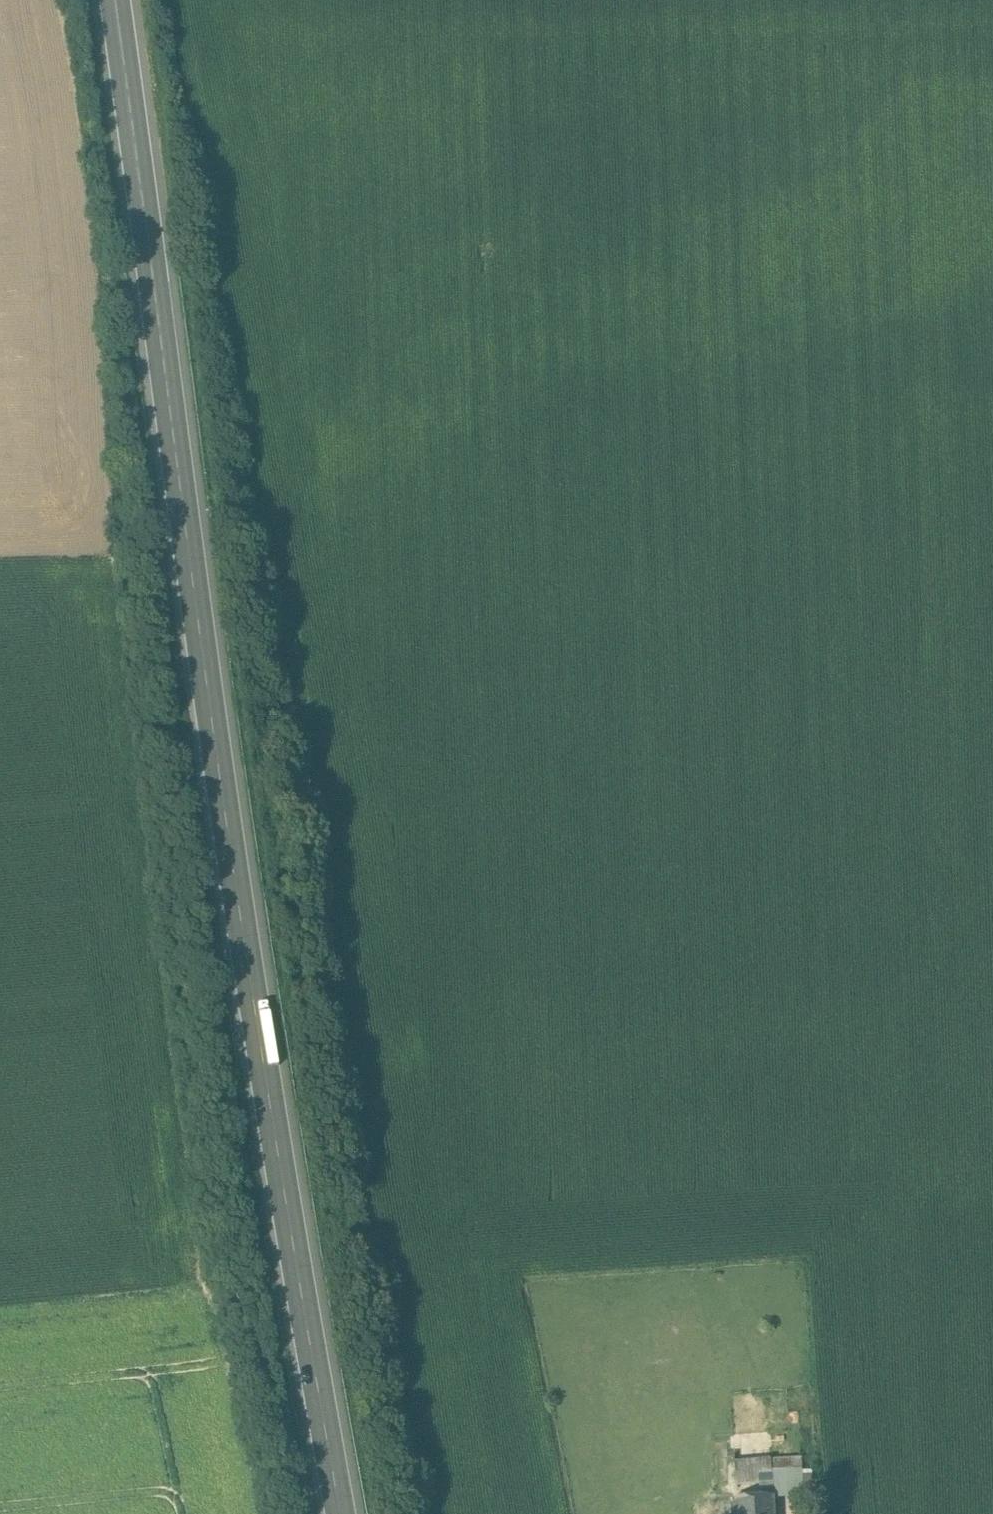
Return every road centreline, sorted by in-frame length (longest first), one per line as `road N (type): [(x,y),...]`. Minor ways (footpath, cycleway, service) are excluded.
road 1 (primary): [(341,1513),(246,957),(115,0)]

